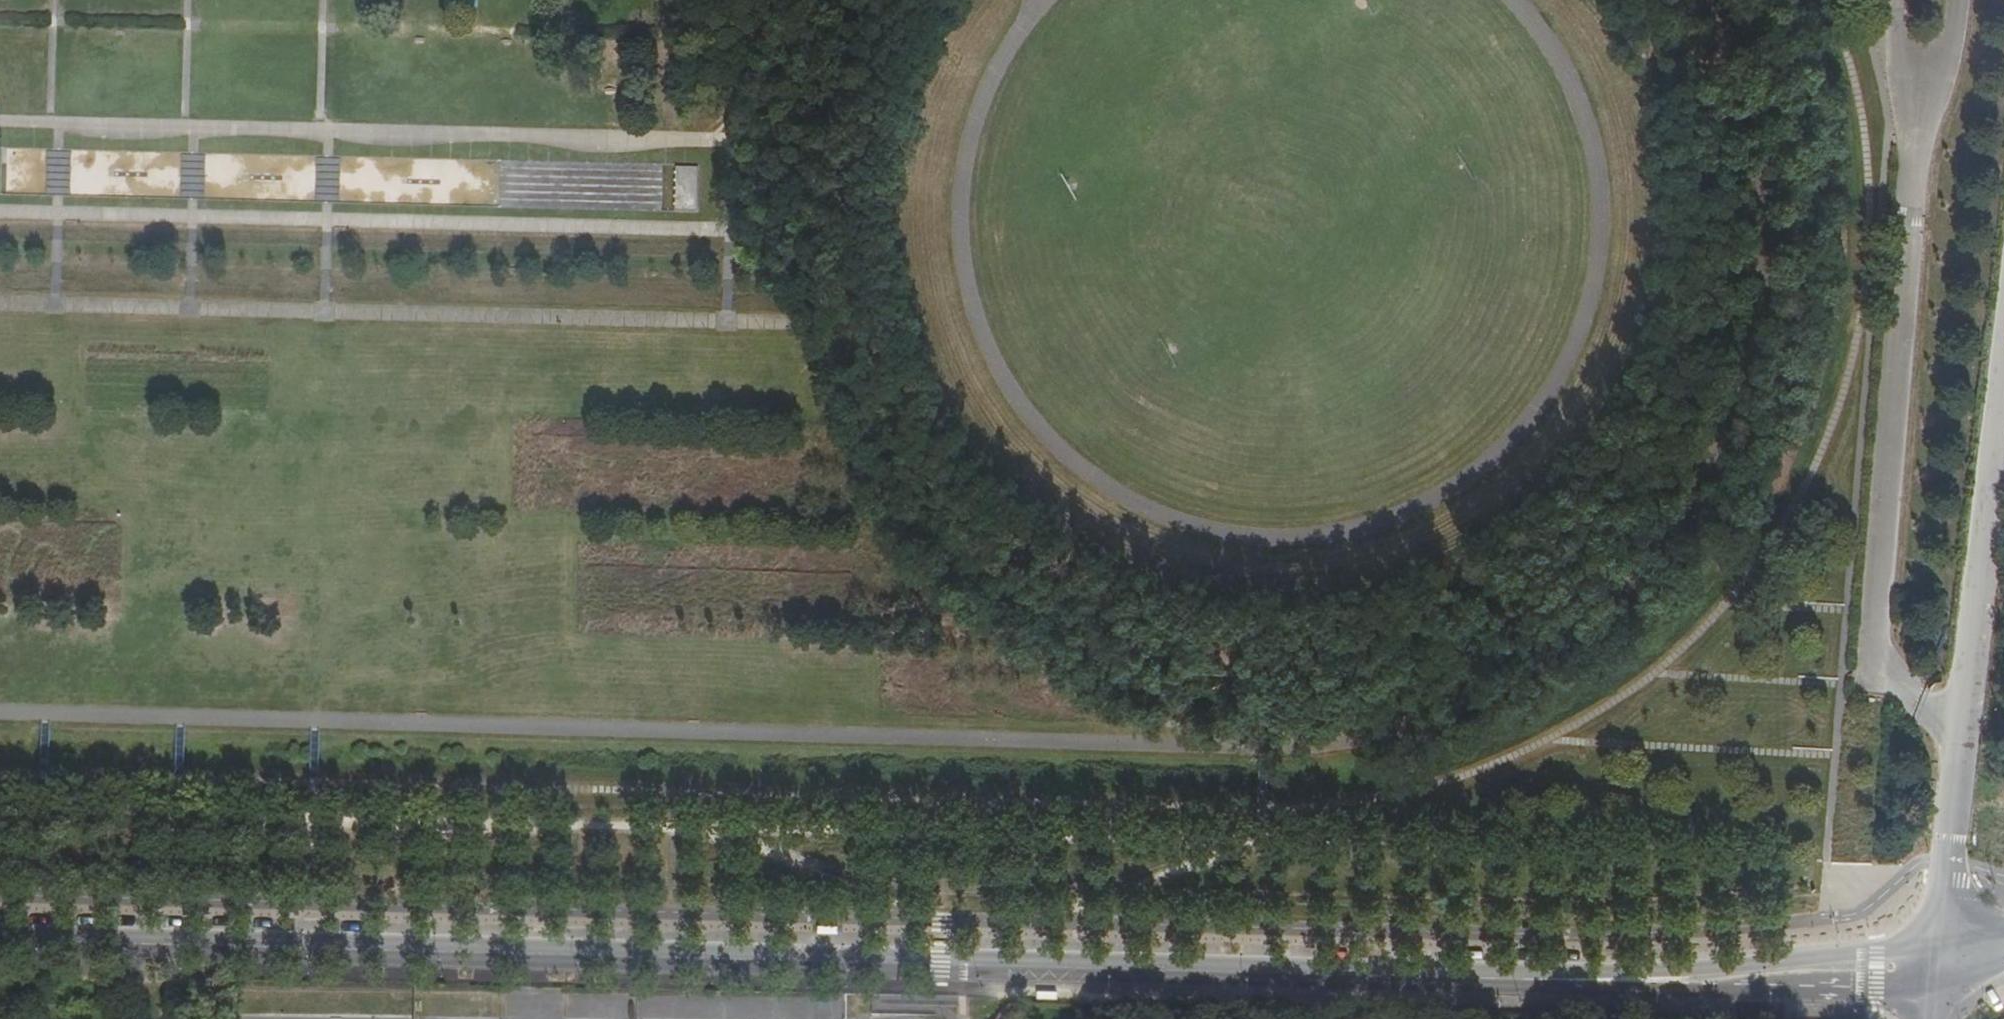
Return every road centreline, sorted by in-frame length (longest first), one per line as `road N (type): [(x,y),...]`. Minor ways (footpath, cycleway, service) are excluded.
road 1 (secondary): [(0,941),(1606,980),(1875,970),(1933,959)]

